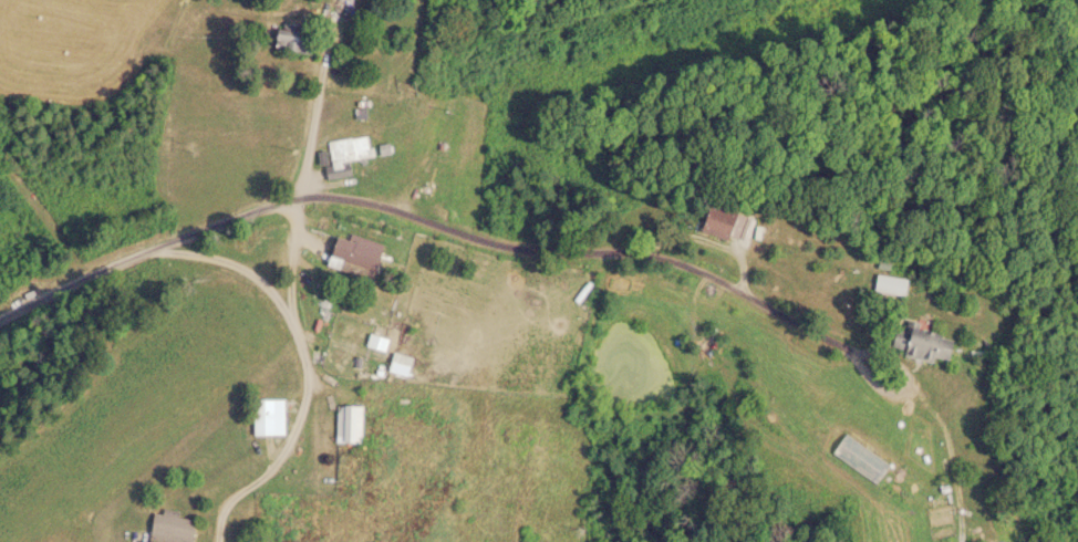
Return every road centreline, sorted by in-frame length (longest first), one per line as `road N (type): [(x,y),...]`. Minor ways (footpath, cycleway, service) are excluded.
road 1 (residential): [(835,373),(749,305),(266,220),(90,251),(0,294)]
road 2 (residential): [(749,305),(773,364),(805,390),(829,396),(835,373)]

